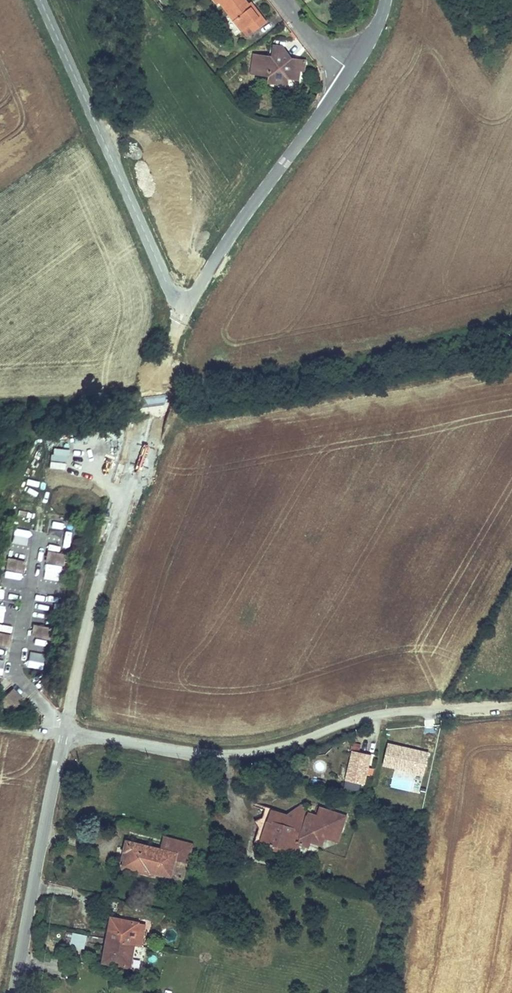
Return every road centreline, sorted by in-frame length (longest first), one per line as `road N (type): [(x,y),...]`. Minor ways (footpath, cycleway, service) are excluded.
road 1 (tertiary): [(14,992),(78,667),(103,570),(161,419),(183,307)]
road 2 (unclassified): [(183,307),(40,0)]
road 3 (tertiary): [(183,307),(351,69)]

